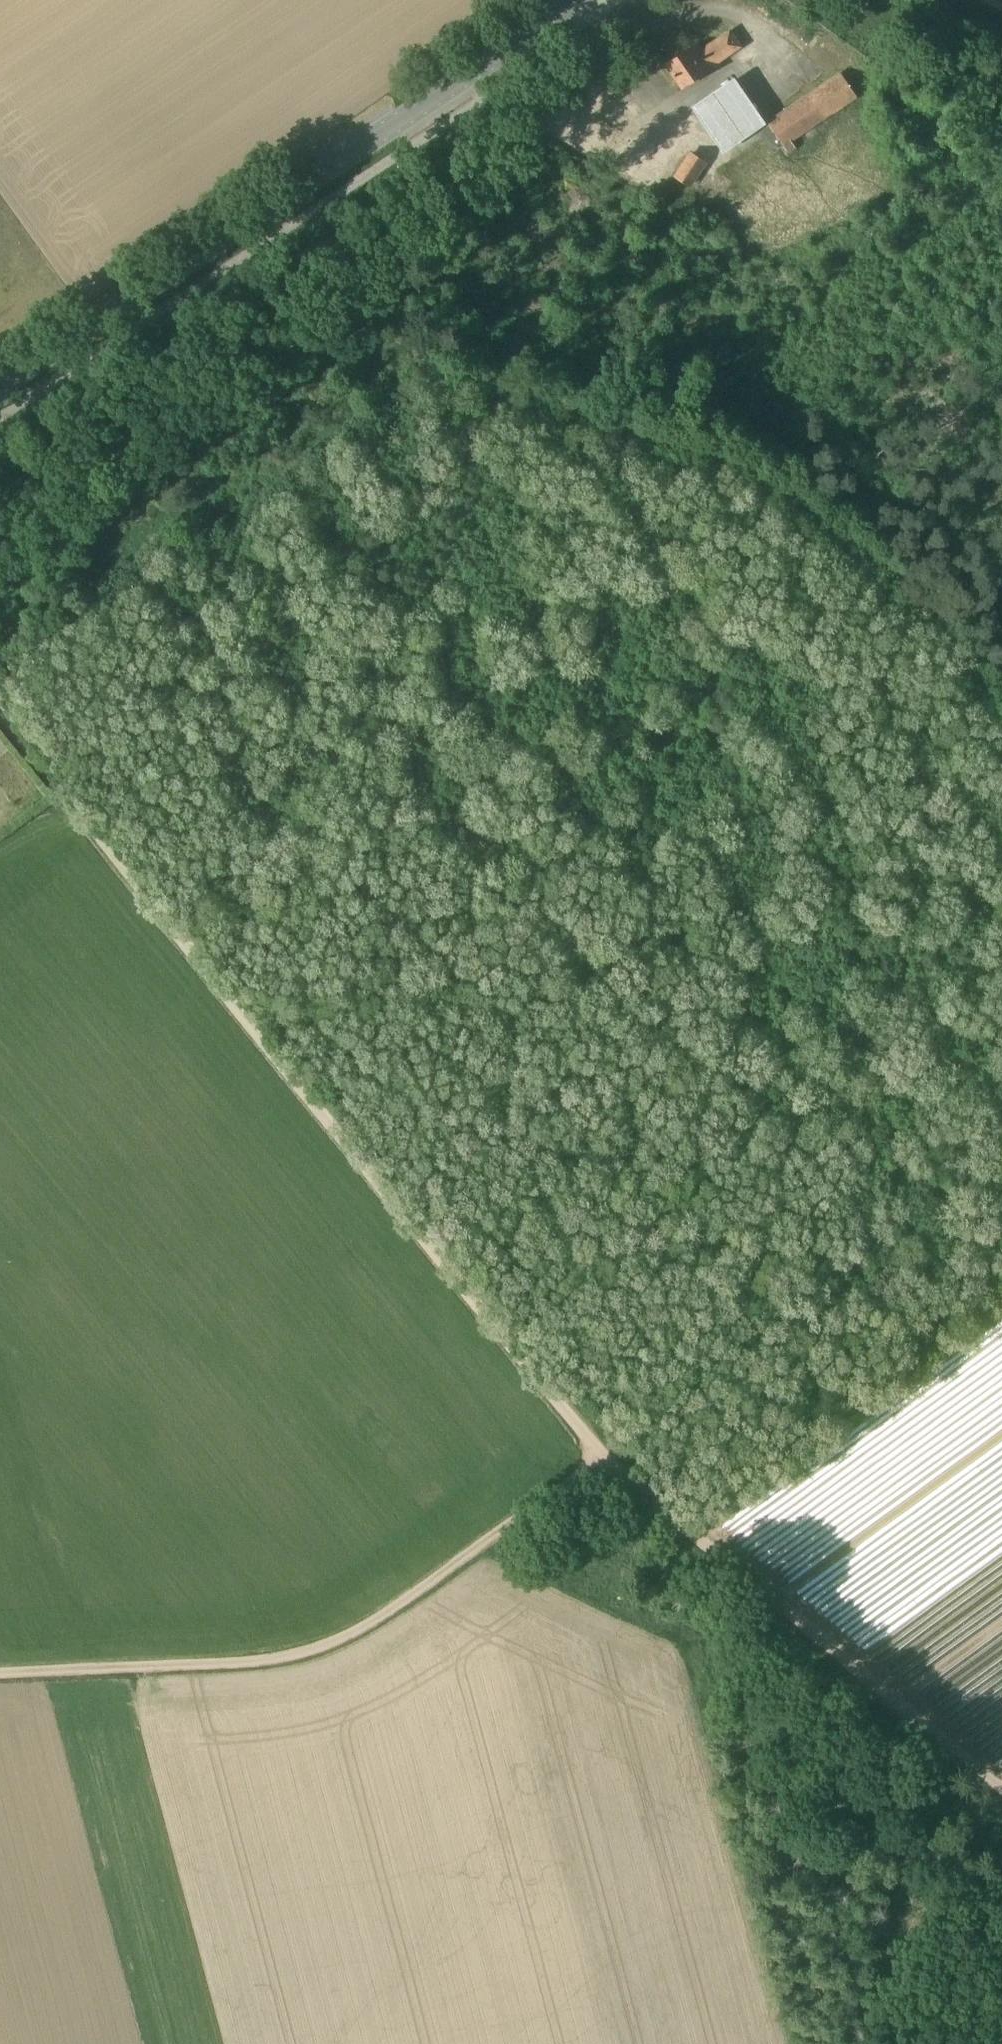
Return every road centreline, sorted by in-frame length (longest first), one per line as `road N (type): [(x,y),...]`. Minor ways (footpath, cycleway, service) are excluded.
road 1 (track): [(603,1458),(0,715)]
road 2 (tertiary): [(575,0),(0,387)]
road 3 (track): [(603,1458),(346,1632),(311,1648),(0,1669)]
road 4 (track): [(1001,1795),(603,1458)]

